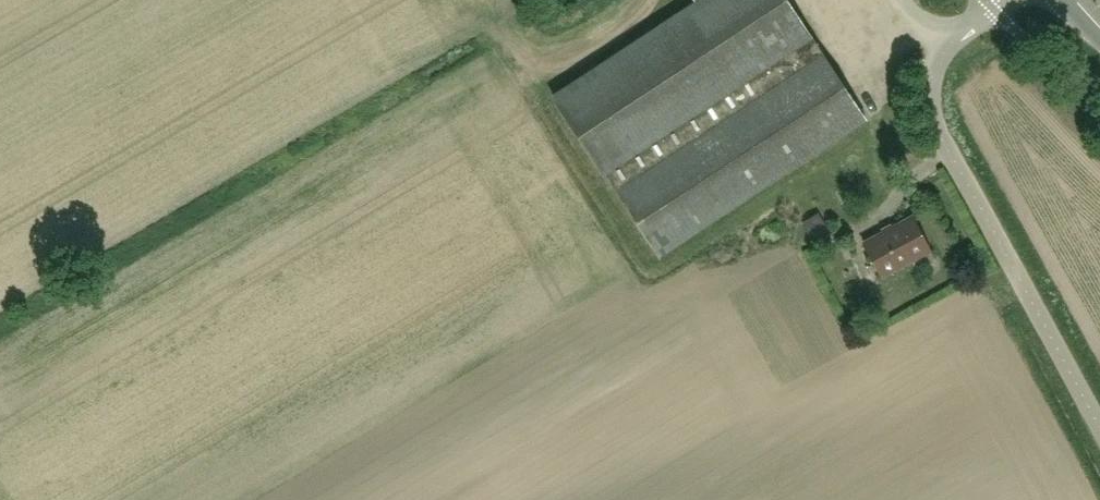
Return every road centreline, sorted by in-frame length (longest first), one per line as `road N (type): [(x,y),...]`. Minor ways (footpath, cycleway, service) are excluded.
road 1 (unclassified): [(1099,427),(936,118),(934,72),(955,39)]

